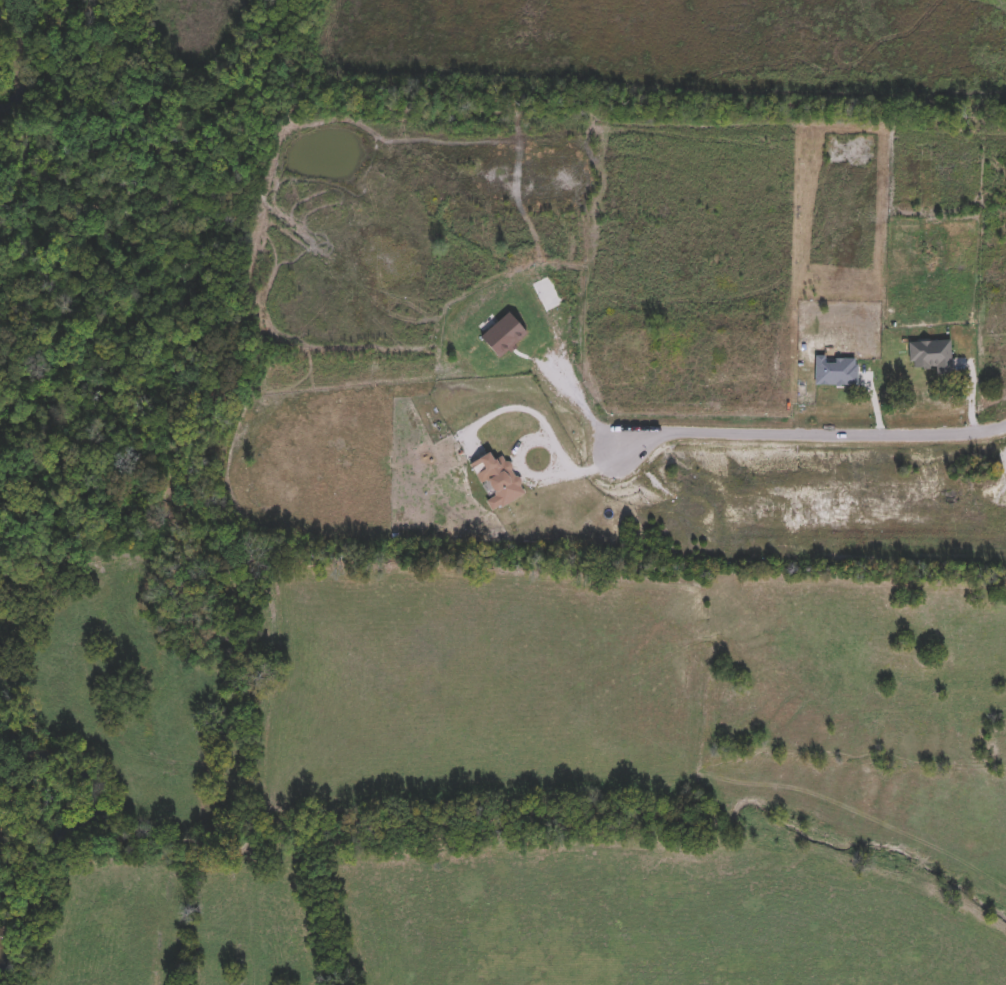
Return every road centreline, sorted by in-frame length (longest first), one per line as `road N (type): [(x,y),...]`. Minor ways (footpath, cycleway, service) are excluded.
road 1 (residential): [(618,447),(655,433),(965,433),(1005,421)]

